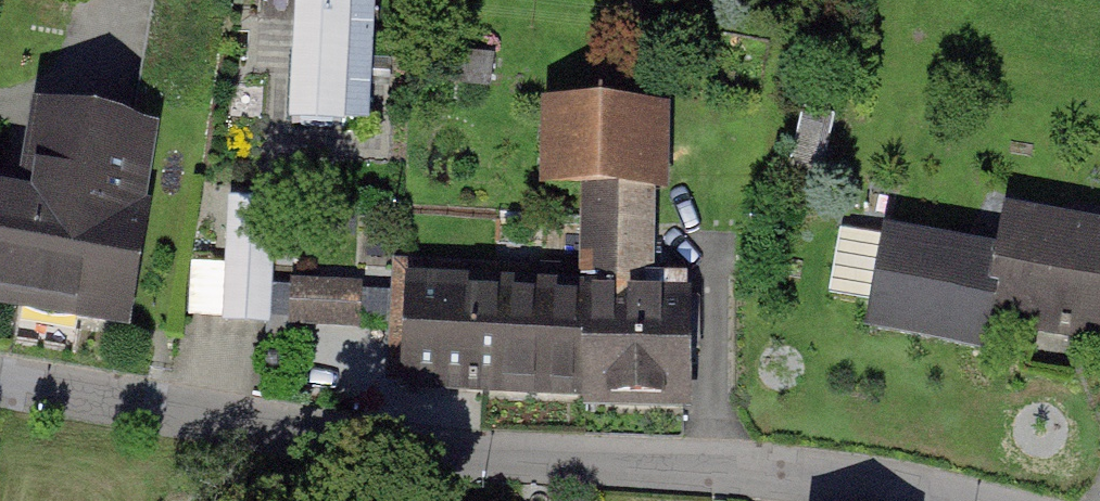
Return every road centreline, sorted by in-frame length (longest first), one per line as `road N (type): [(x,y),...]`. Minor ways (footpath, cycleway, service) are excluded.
road 1 (residential): [(0,381),(272,427),(722,467),(965,500)]

